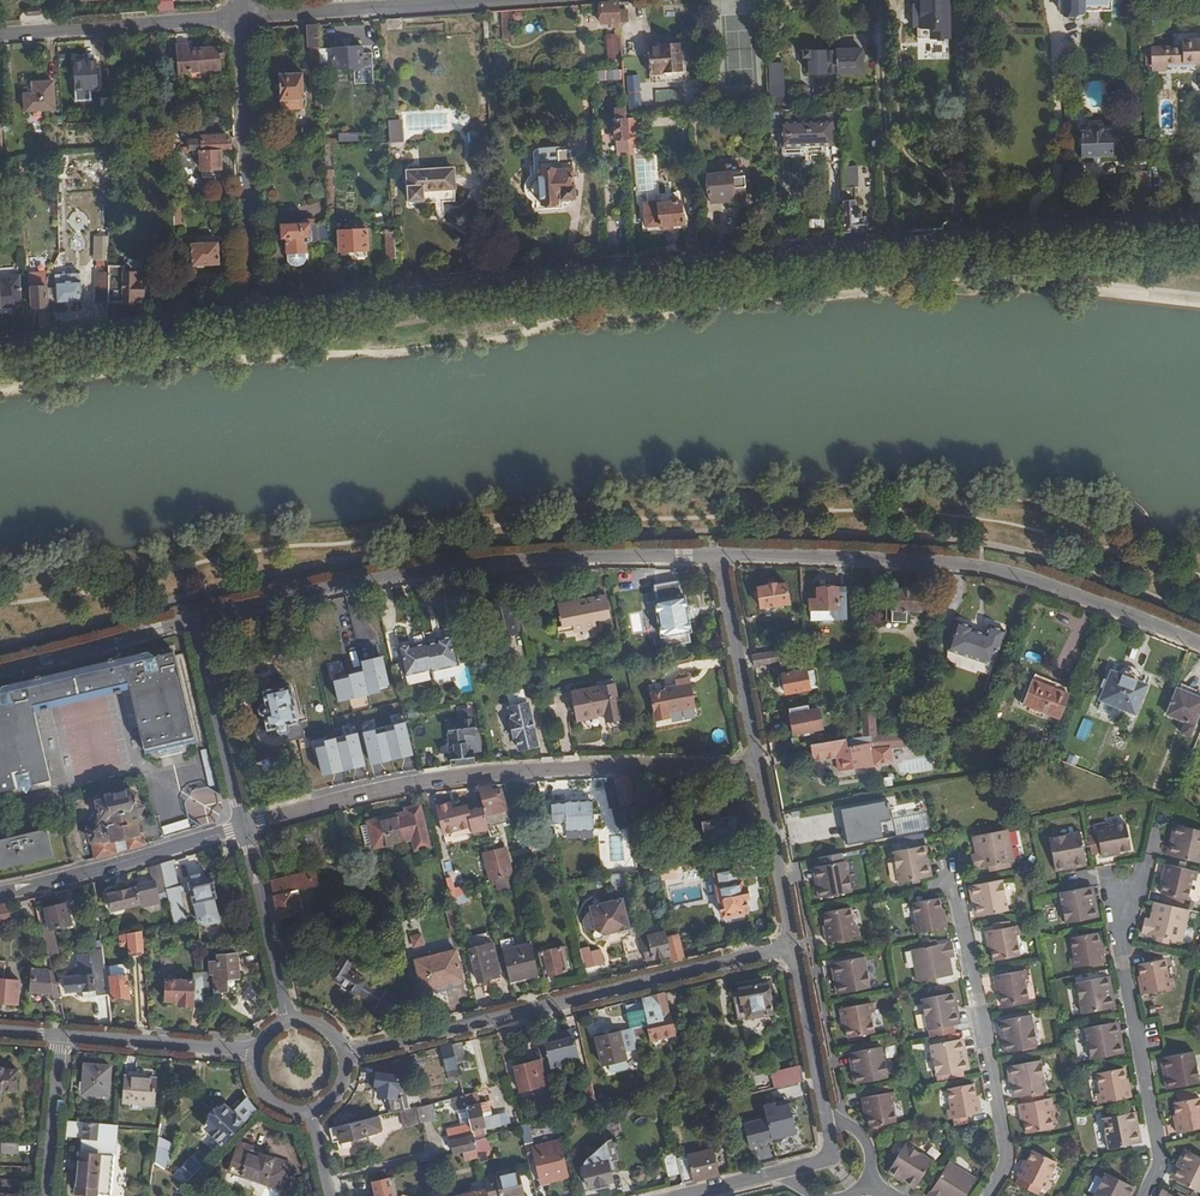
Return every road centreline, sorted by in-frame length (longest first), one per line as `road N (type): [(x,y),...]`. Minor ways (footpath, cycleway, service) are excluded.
road 1 (residential): [(253,312),(1199,220)]
road 2 (residential): [(195,619),(327,588),(489,564),(719,554)]
road 3 (residential): [(244,828),(381,791),(519,771),(759,765)]
road 4 (residential): [(719,554),(981,567),(1199,643)]
road 5 (residential): [(792,945),(345,1056)]
road 6 (residential): [(253,312),(241,17)]
road 7 (residential): [(0,351),(253,312)]
road 8 (residential): [(495,0),(241,17)]
road 9 (residential): [(0,892),(244,828)]
road 10 (residential): [(241,17),(0,35)]
road 11 (residential): [(719,554),(759,765)]
road 12 (residential): [(244,828),(195,619)]
road 13 (residential): [(0,670),(195,619)]
road 14 (residential): [(288,1021),(244,828)]
road 15 (residential): [(61,1035),(256,1050)]
road 16 (residential): [(759,765),(792,945)]
road 17 (residential): [(792,945),(828,1120)]
road 18 (residential): [(61,1035),(46,1195)]

